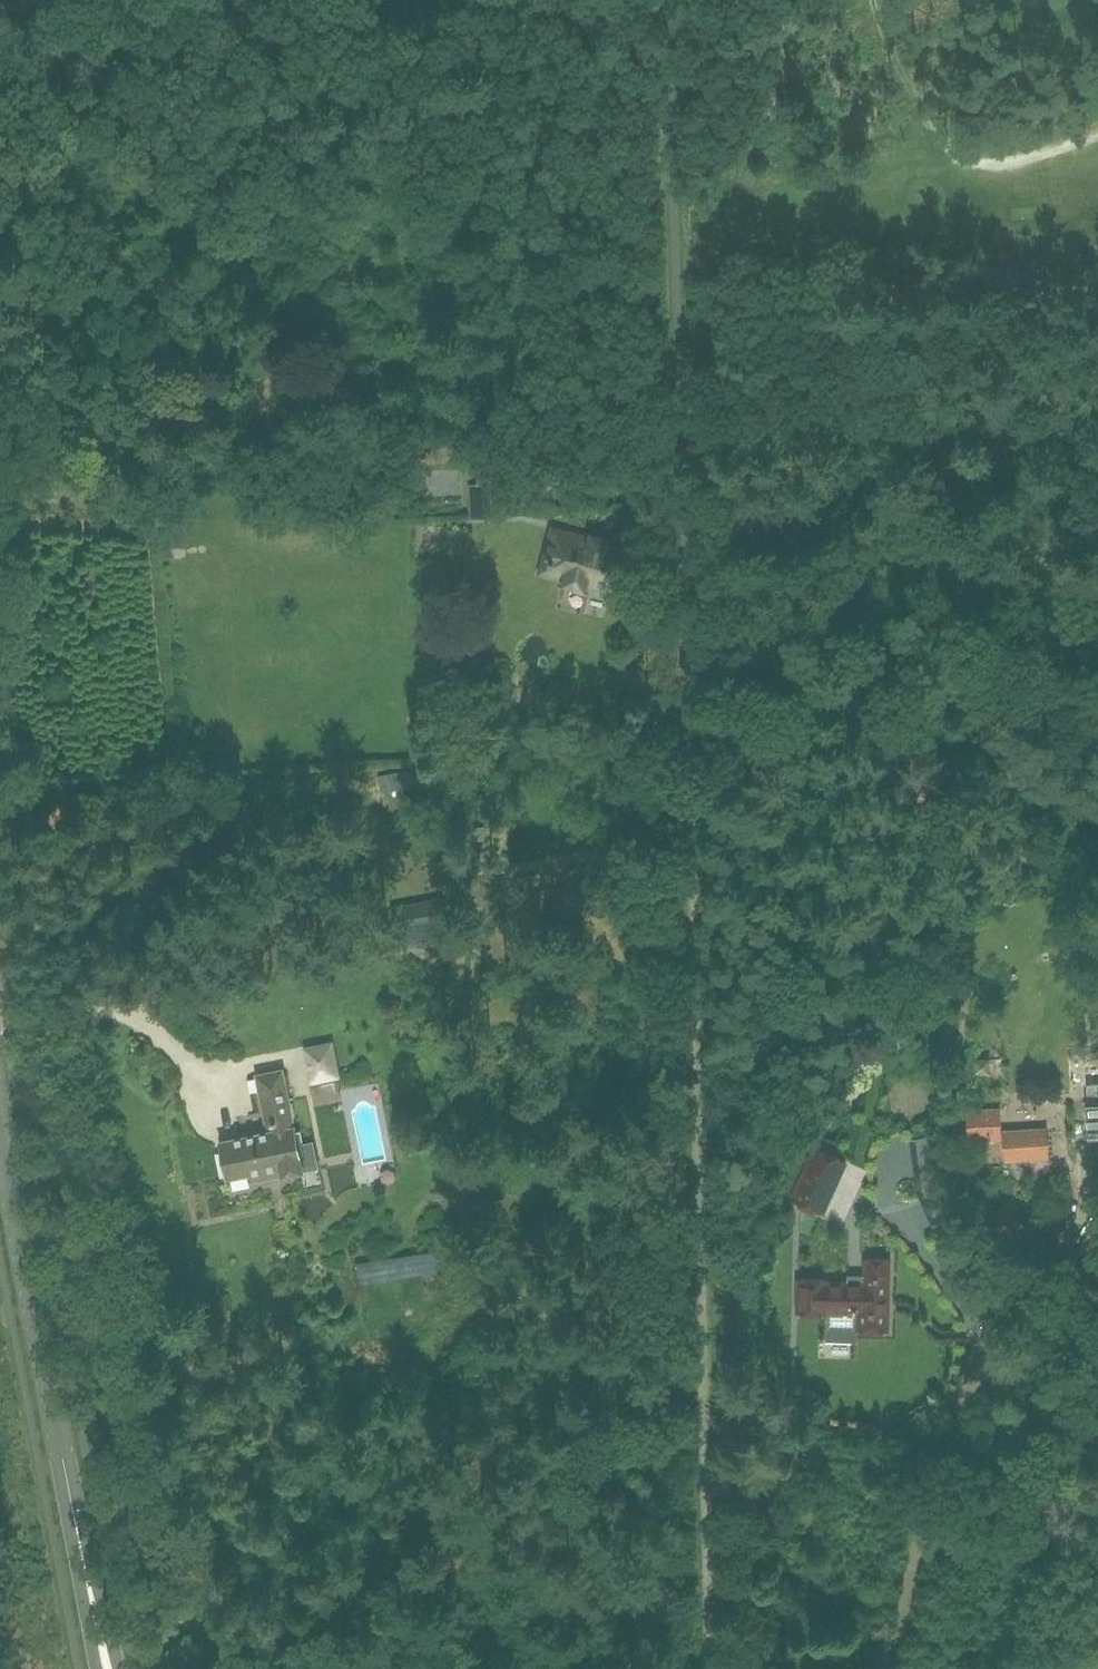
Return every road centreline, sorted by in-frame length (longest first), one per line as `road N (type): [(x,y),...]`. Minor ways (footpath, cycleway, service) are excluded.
road 1 (unclassified): [(888,1668),(1001,1295),(1057,1233)]
road 2 (secondary): [(59,1448),(0,1137)]
road 3 (secondary): [(119,1668),(59,1448)]
road 4 (secondary): [(59,1448),(98,1668)]

